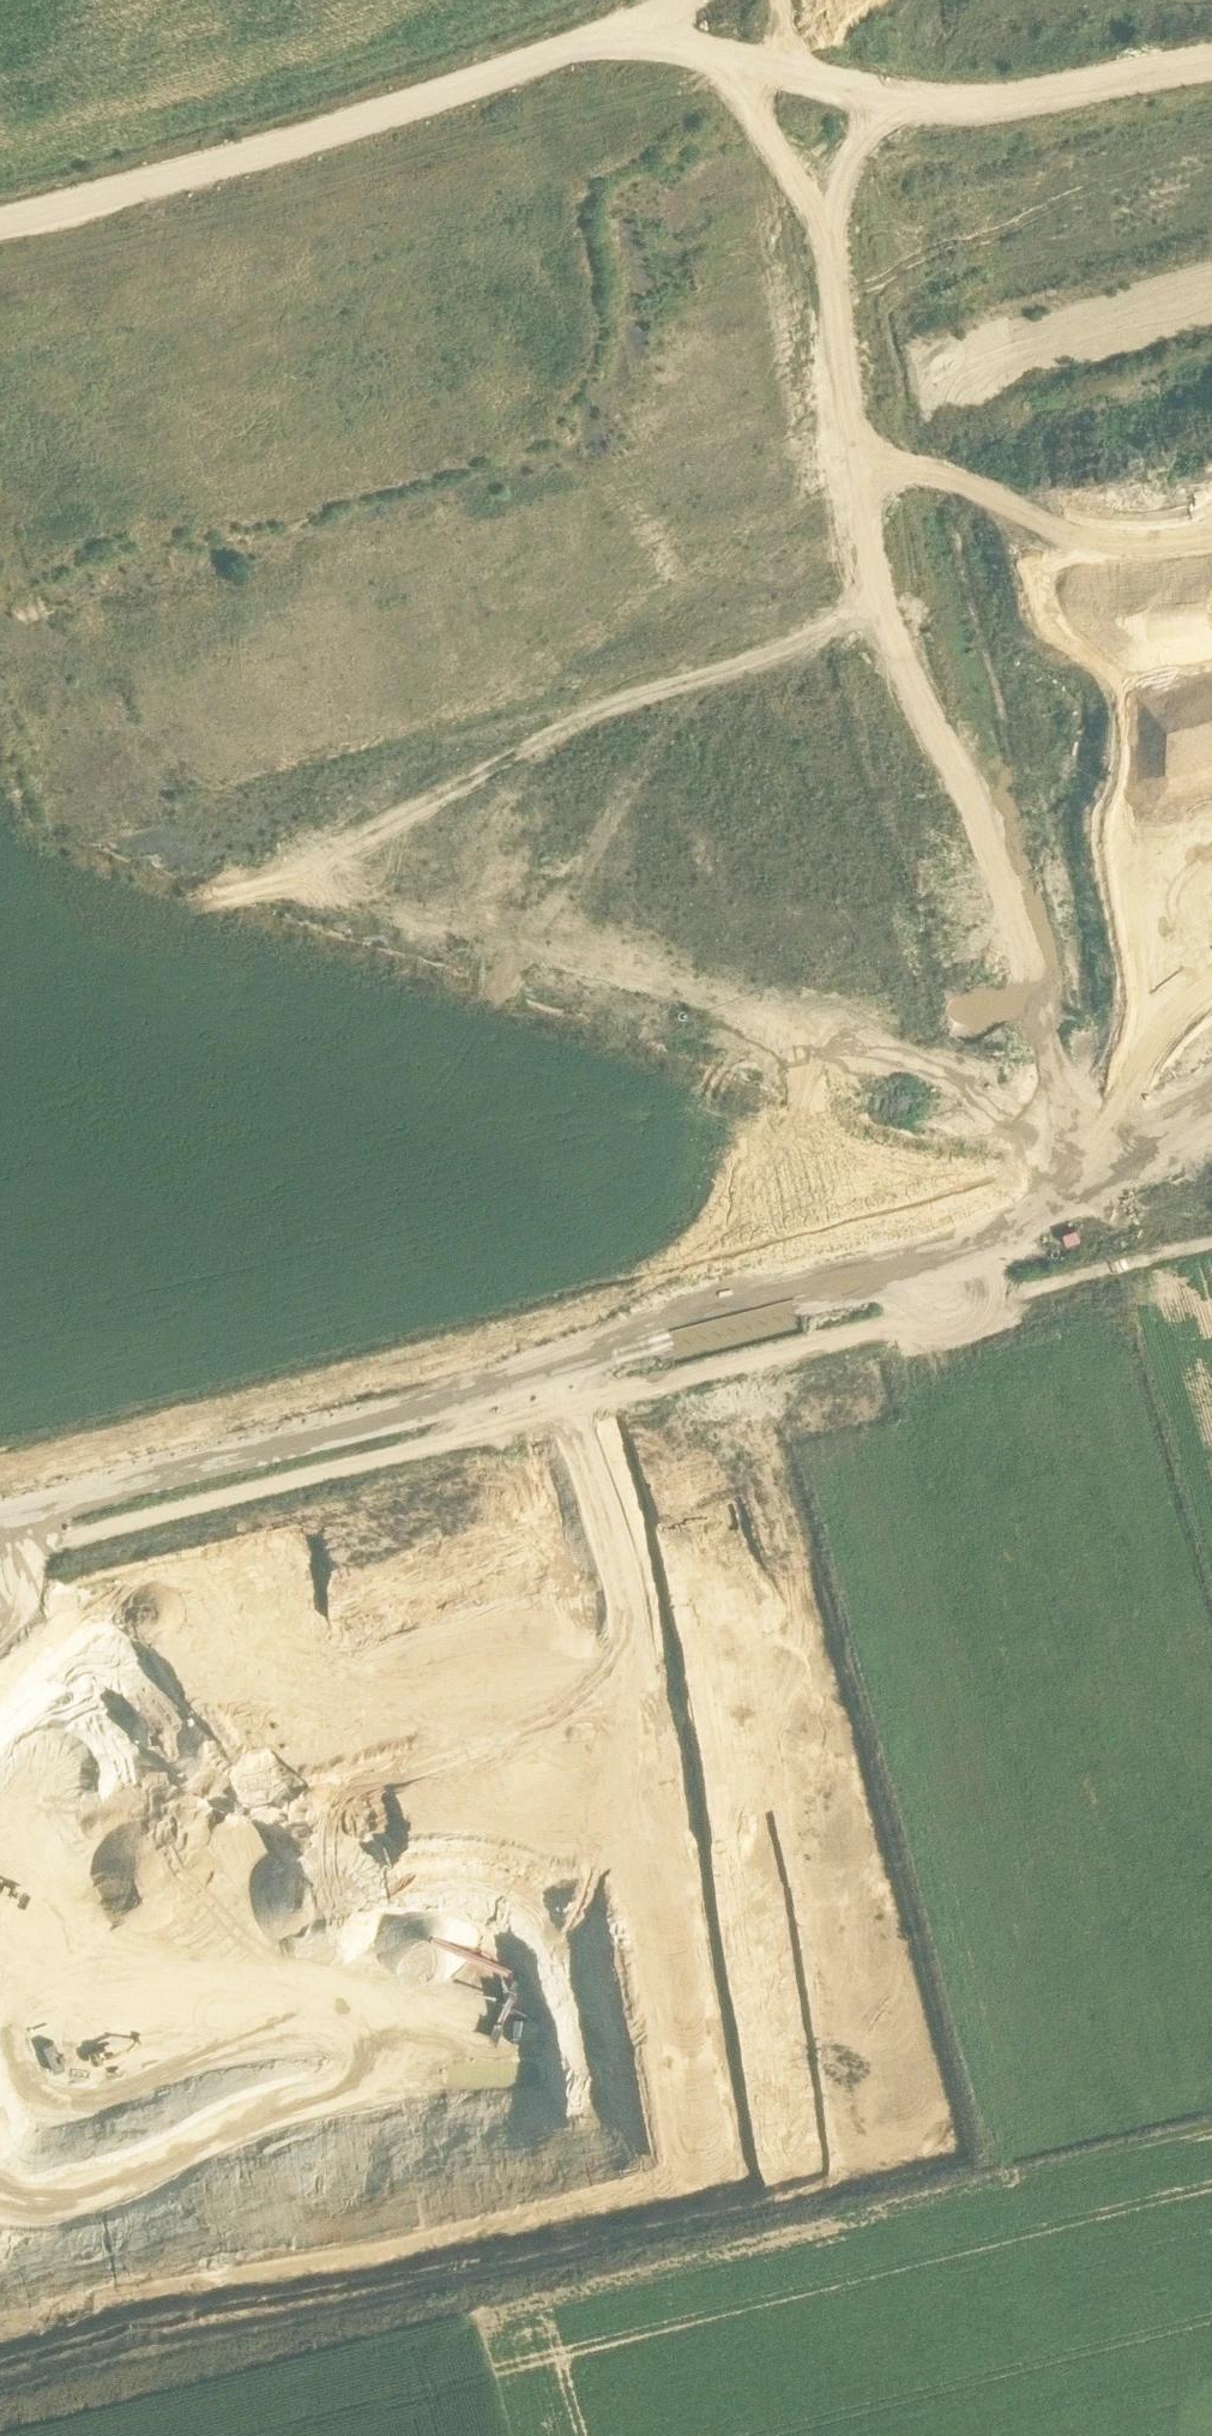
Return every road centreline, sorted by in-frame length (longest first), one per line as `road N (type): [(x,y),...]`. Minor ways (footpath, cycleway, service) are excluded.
road 1 (track): [(0,1560),(1211,1241)]
road 2 (track): [(641,0),(201,138),(0,188)]

